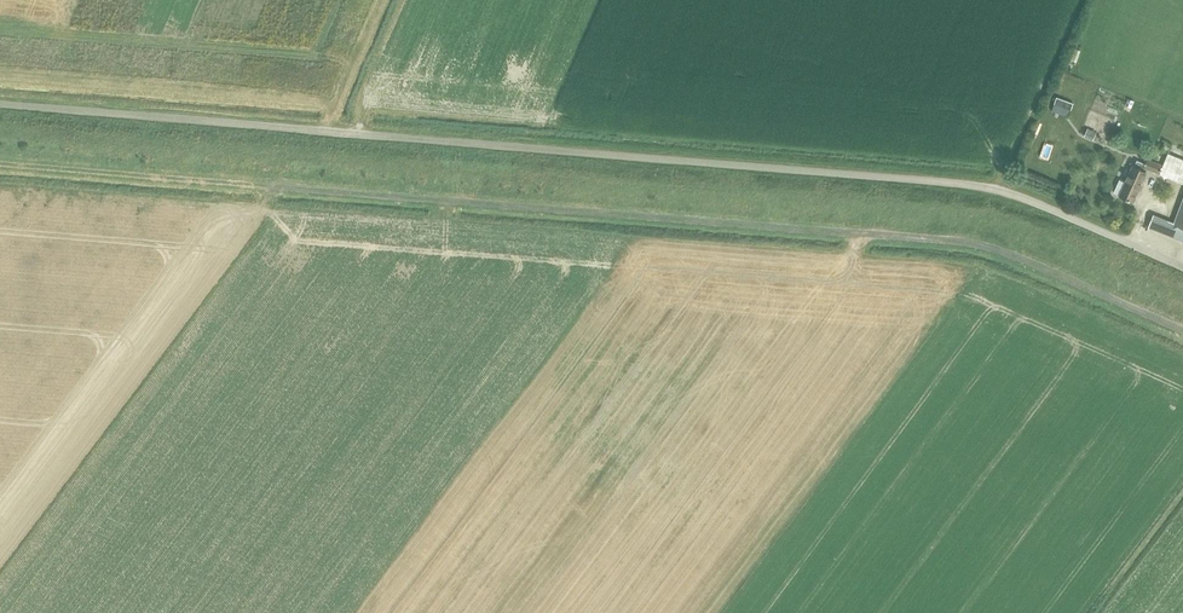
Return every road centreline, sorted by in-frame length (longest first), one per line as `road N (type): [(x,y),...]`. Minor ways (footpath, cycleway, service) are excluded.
road 1 (unclassified): [(1182,268),(999,189),(0,101)]

